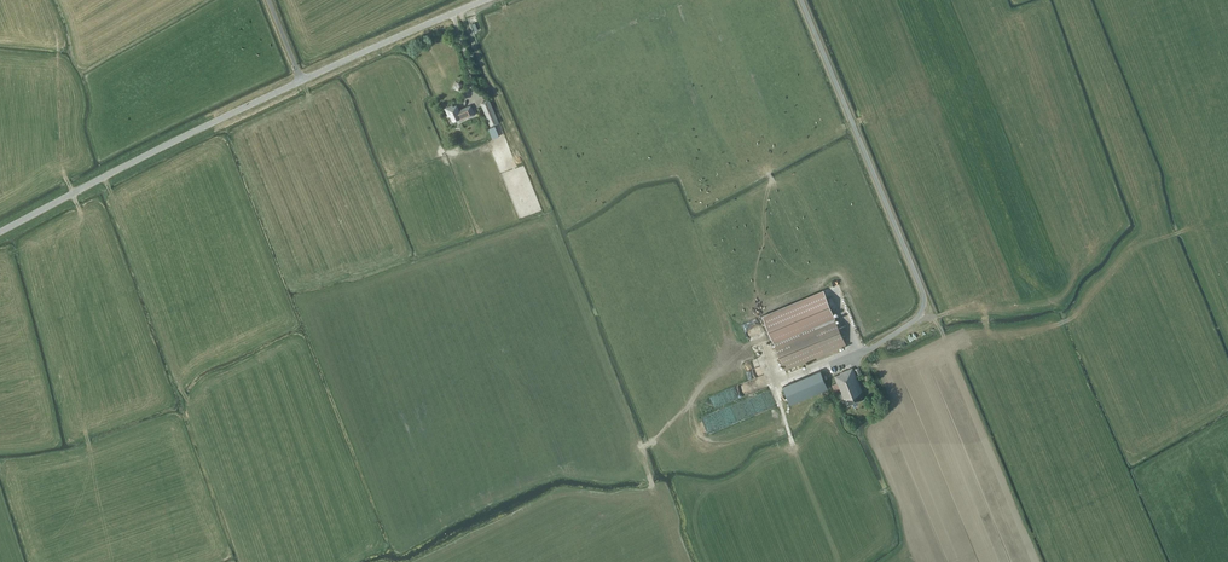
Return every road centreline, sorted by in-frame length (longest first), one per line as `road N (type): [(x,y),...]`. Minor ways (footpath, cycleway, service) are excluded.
road 1 (tertiary): [(0,232),(302,81),(486,0)]
road 2 (unclassified): [(866,357),(927,317),(927,299),(800,0)]

